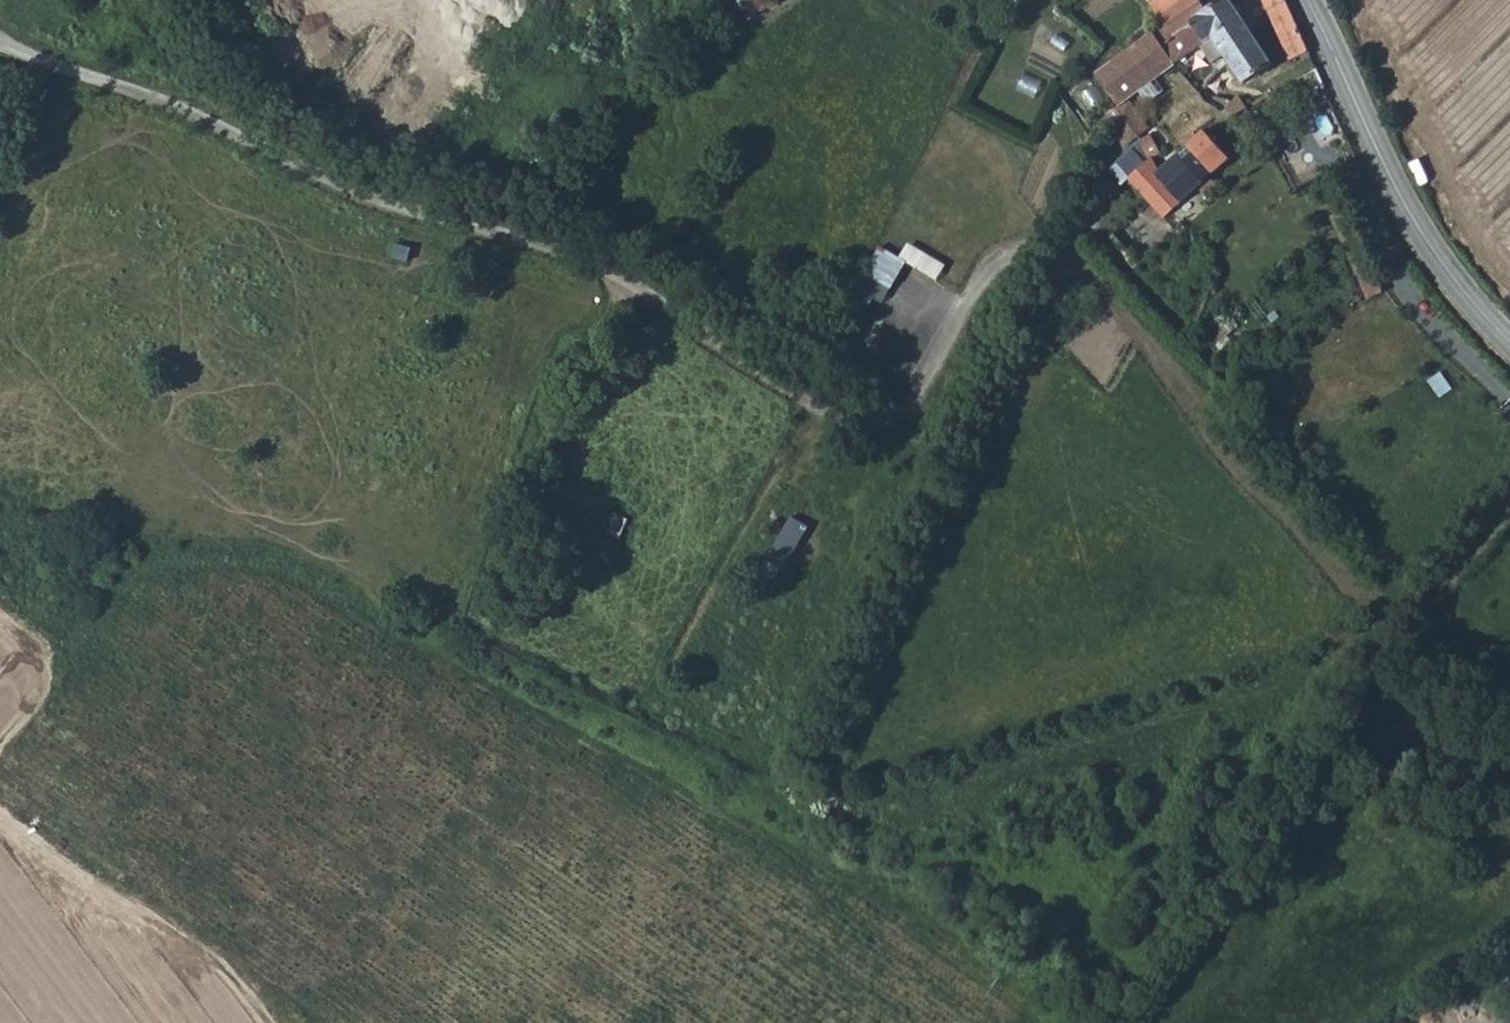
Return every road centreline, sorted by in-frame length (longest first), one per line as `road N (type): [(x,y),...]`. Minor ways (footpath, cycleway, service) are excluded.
road 1 (track): [(0,41),(26,61),(588,255),(840,422)]
road 2 (tertiary): [(1306,0),(1418,233),(1509,347)]

